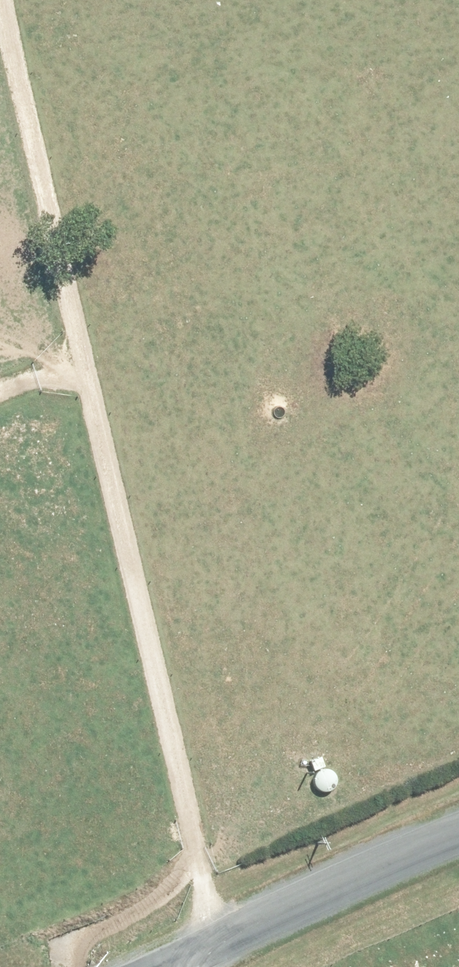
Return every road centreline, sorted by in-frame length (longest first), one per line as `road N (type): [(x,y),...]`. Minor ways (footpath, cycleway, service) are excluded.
road 1 (track): [(0,14),(202,947)]
road 2 (unclassified): [(458,832),(159,966)]

